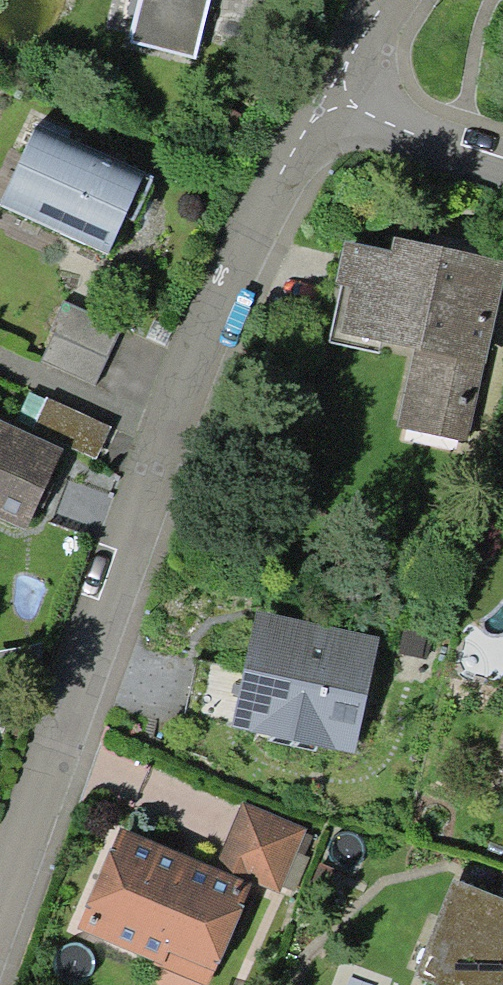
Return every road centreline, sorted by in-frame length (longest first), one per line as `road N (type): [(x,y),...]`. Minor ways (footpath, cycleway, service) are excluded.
road 1 (residential): [(0,924),(156,486),(327,96)]
road 2 (residential): [(502,160),(327,96)]

